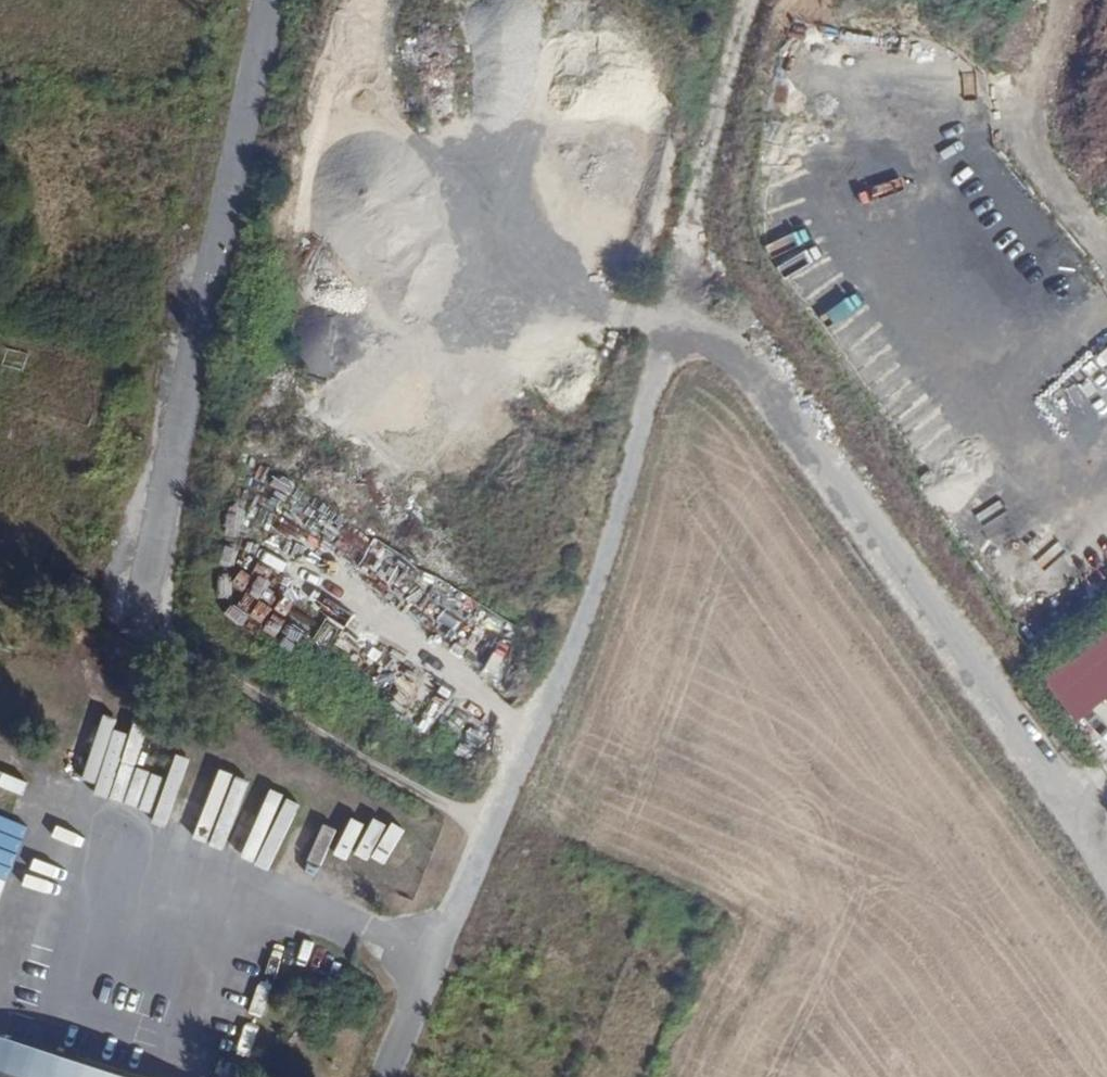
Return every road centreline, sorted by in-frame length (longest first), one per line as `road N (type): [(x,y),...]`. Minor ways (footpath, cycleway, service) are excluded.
road 1 (track): [(492,832),(138,613),(276,0)]
road 2 (residential): [(389,1076),(594,591),(668,346)]
road 3 (unclassified): [(668,346),(704,332),(760,381),(1106,850)]
road 4 (track): [(693,333),(687,283),(757,0)]
road 5 (track): [(0,120),(248,111)]

